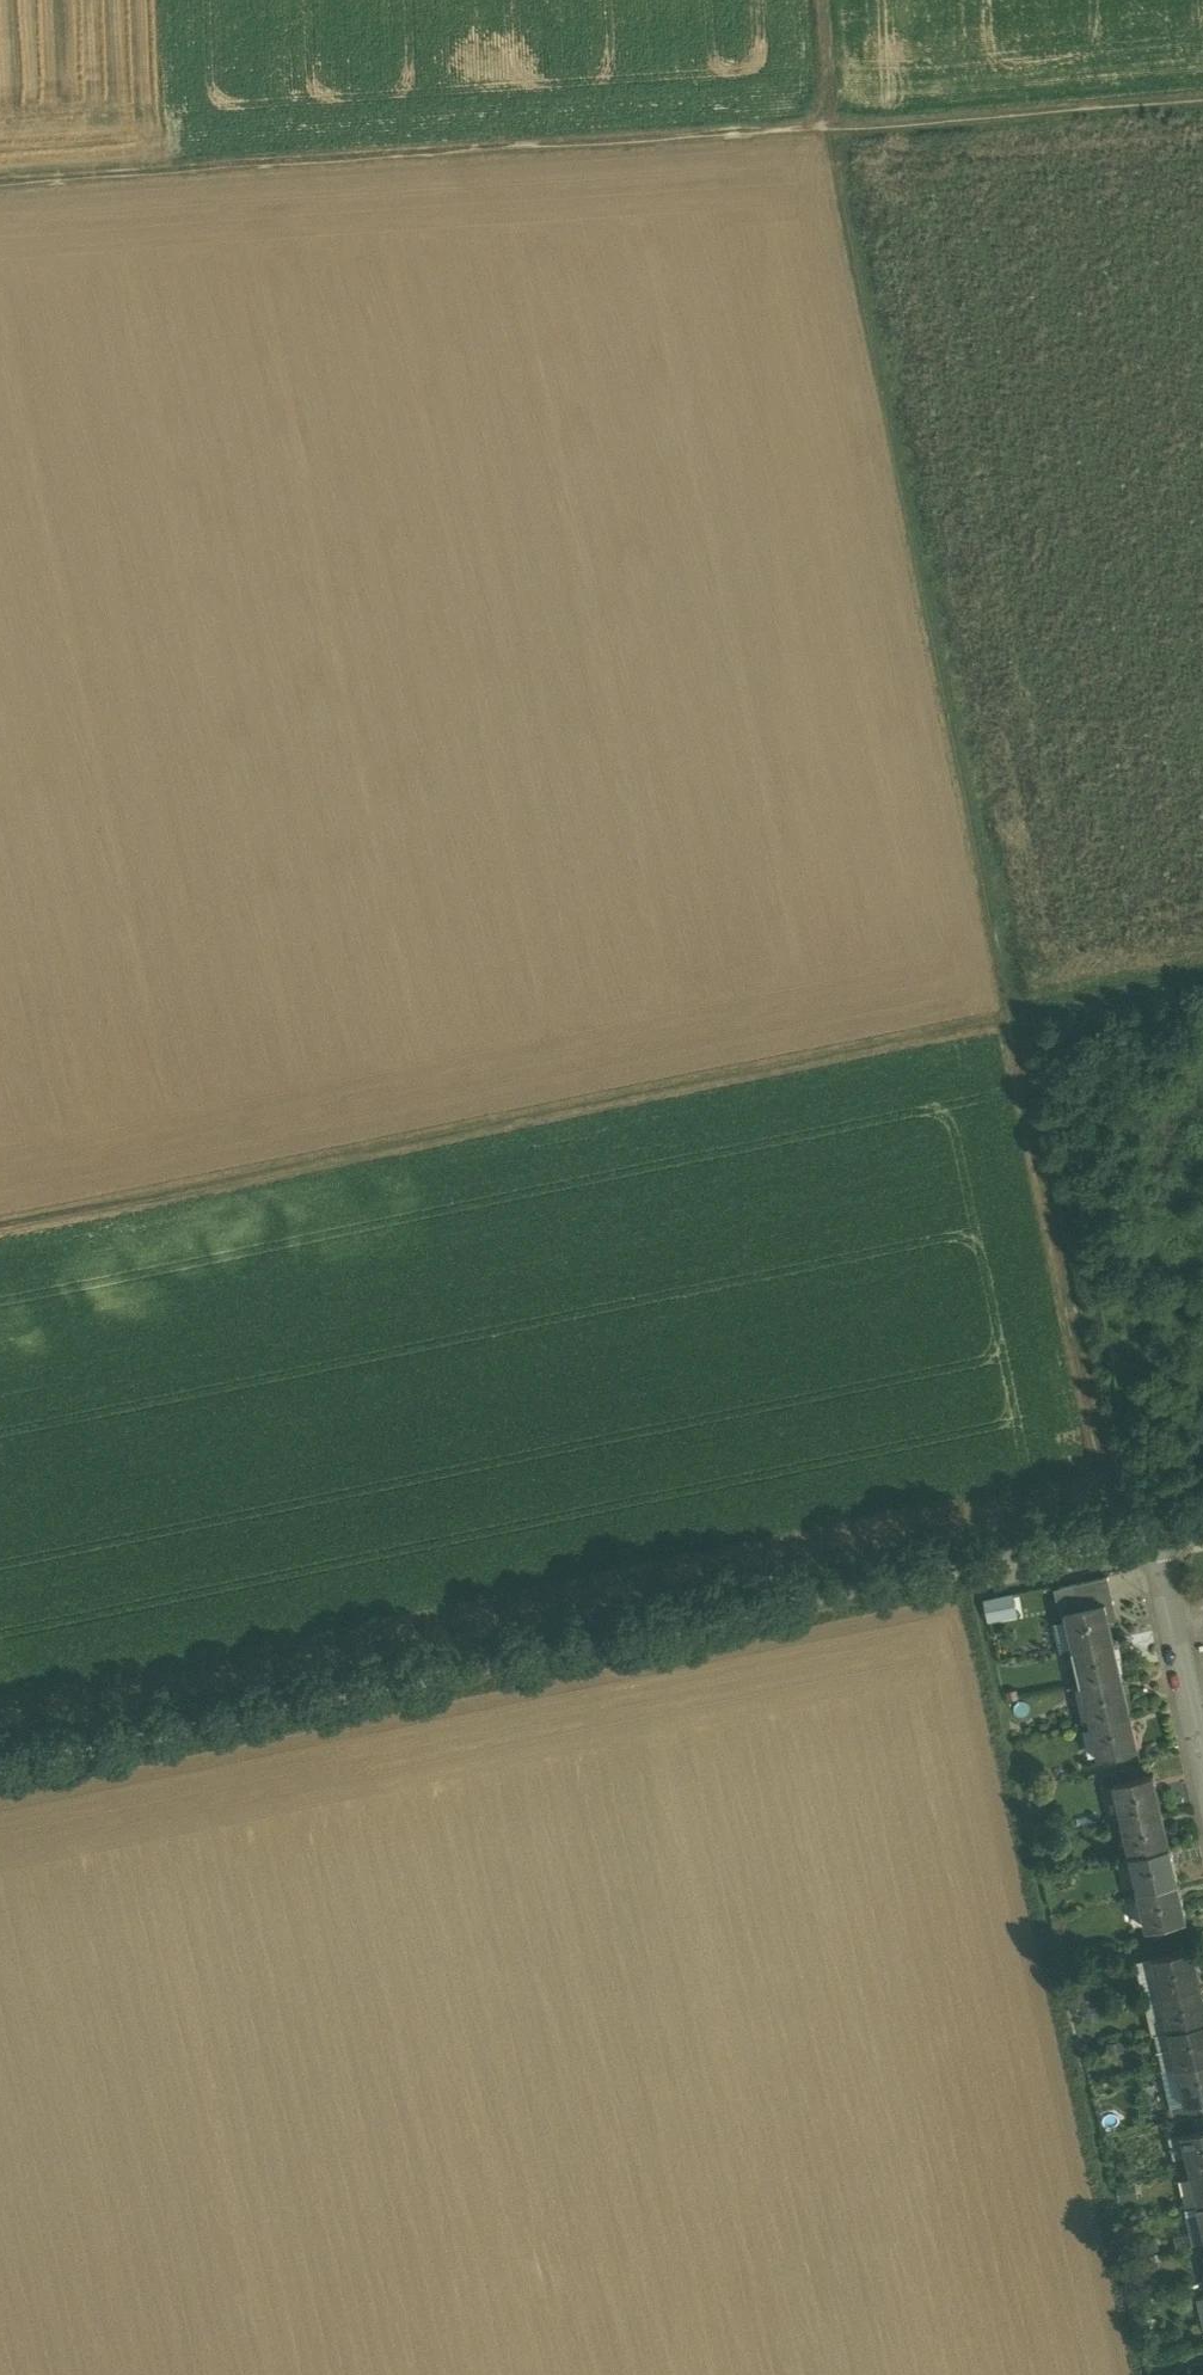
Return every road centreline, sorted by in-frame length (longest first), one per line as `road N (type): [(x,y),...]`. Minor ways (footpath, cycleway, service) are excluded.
road 1 (track): [(0,1220),(1202,967)]
road 2 (track): [(0,188),(1202,95)]
road 3 (track): [(1003,1007),(828,123),(825,0)]
road 4 (track): [(1003,1007),(1125,1542)]
road 5 (residential): [(1157,1536),(1202,1734)]
road 6 (residential): [(979,1569),(1157,1536)]

